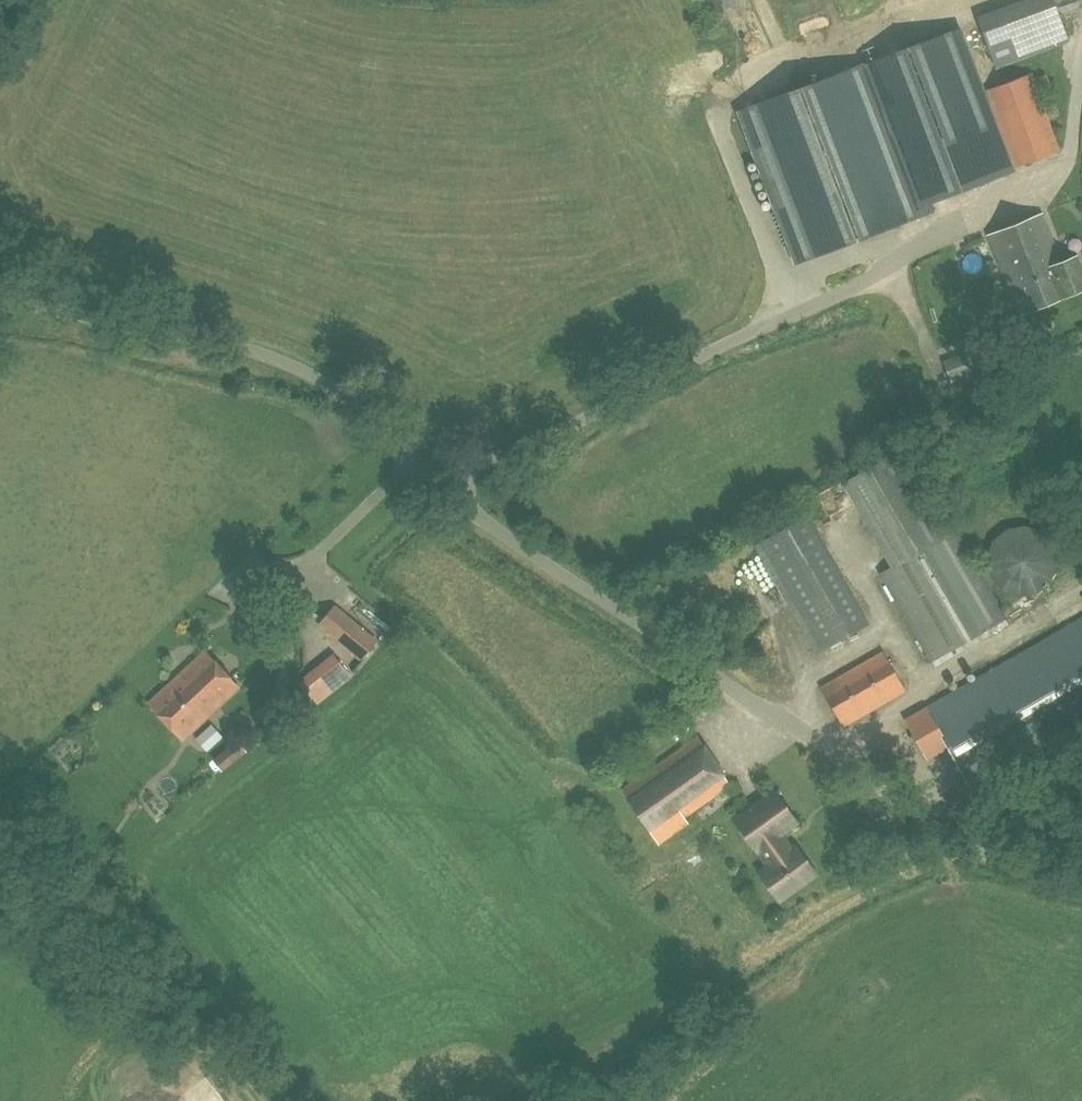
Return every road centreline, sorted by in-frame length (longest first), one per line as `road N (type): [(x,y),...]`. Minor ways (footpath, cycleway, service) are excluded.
road 1 (unclassified): [(1081,879),(1017,865),(949,837),(484,517),(310,374),(257,351),(0,298)]

